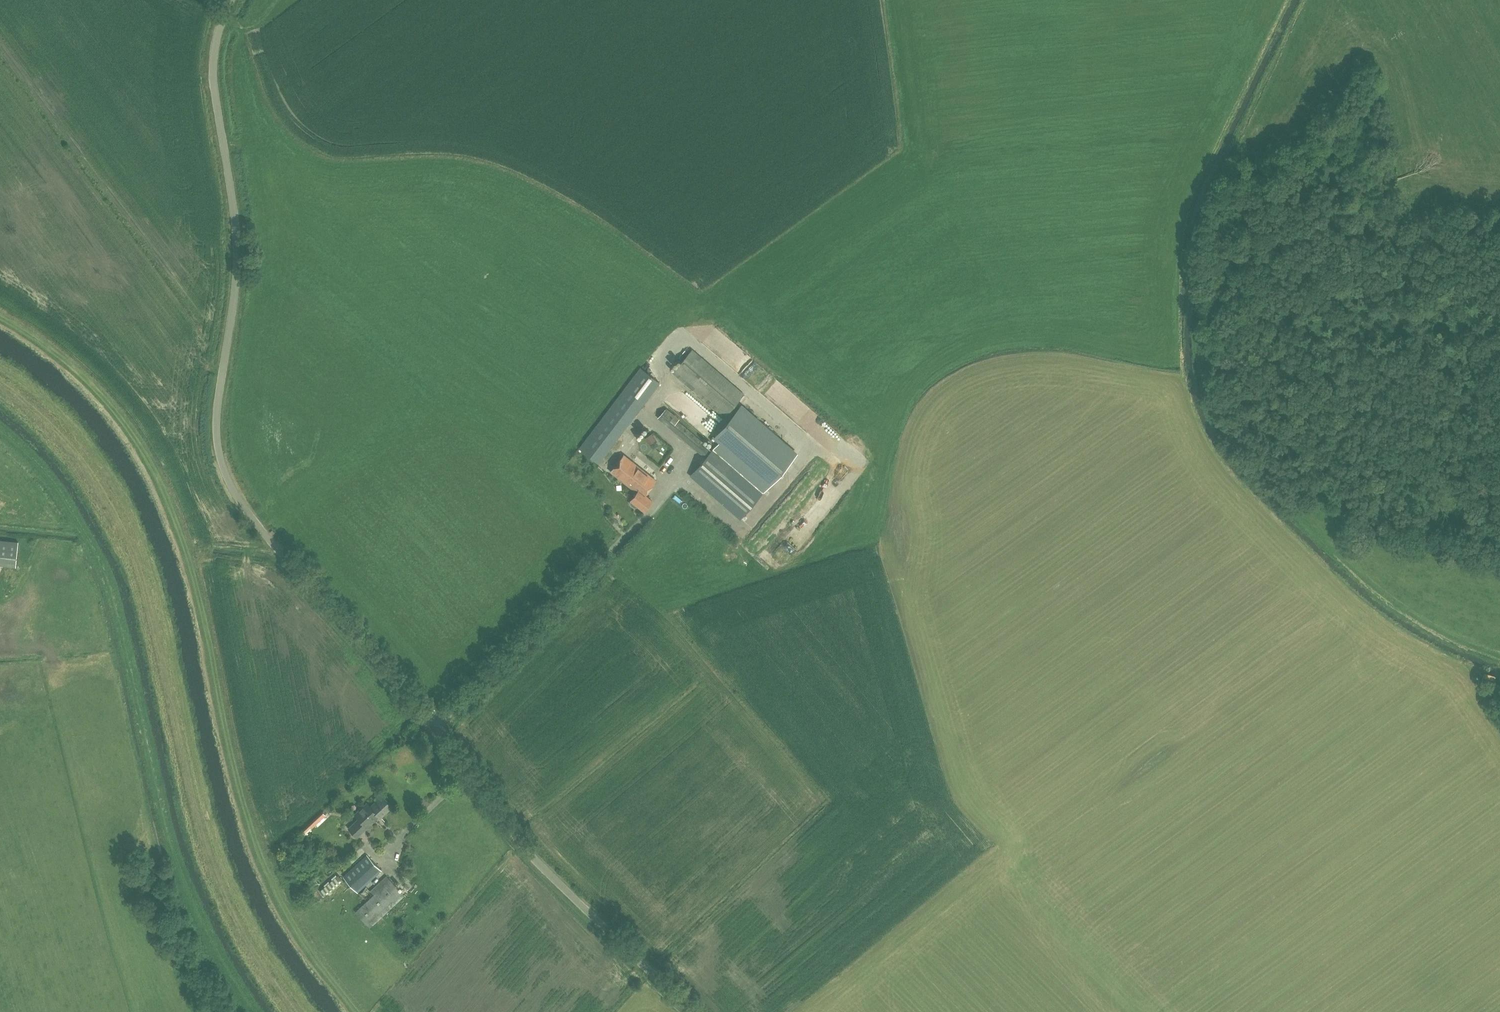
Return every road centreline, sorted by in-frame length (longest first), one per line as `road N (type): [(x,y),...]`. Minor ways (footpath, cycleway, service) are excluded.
road 1 (unclassified): [(690,1011),(550,878),(253,522),(220,466),(217,404),(236,253),(215,57),(233,0)]
road 2 (track): [(0,315),(100,390),(155,468),(186,543),(247,788)]

